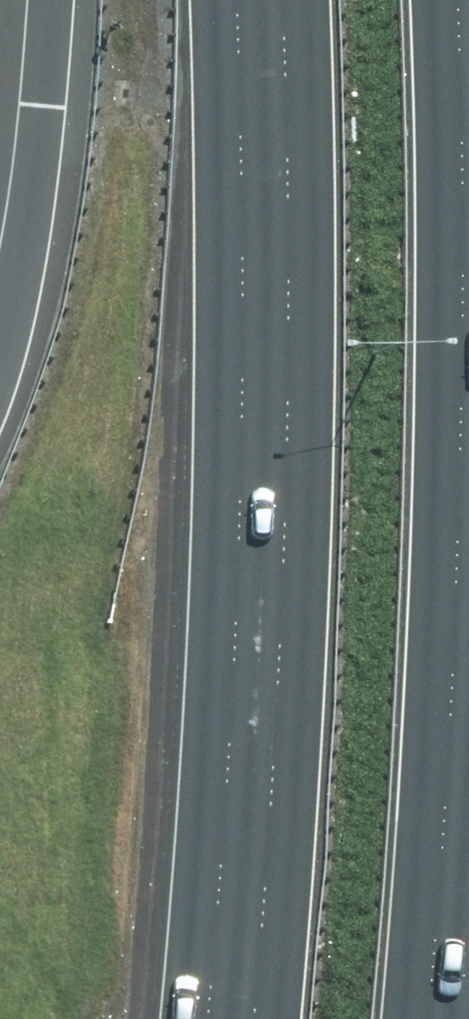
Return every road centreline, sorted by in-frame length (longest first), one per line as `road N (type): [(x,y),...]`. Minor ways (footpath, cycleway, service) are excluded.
road 1 (motorway): [(459,0),(468,467),(426,1018)]
road 2 (motorway): [(249,1018),(287,416),(282,0)]
road 3 (motorway): [(0,346),(20,274),(43,107),(47,0)]

